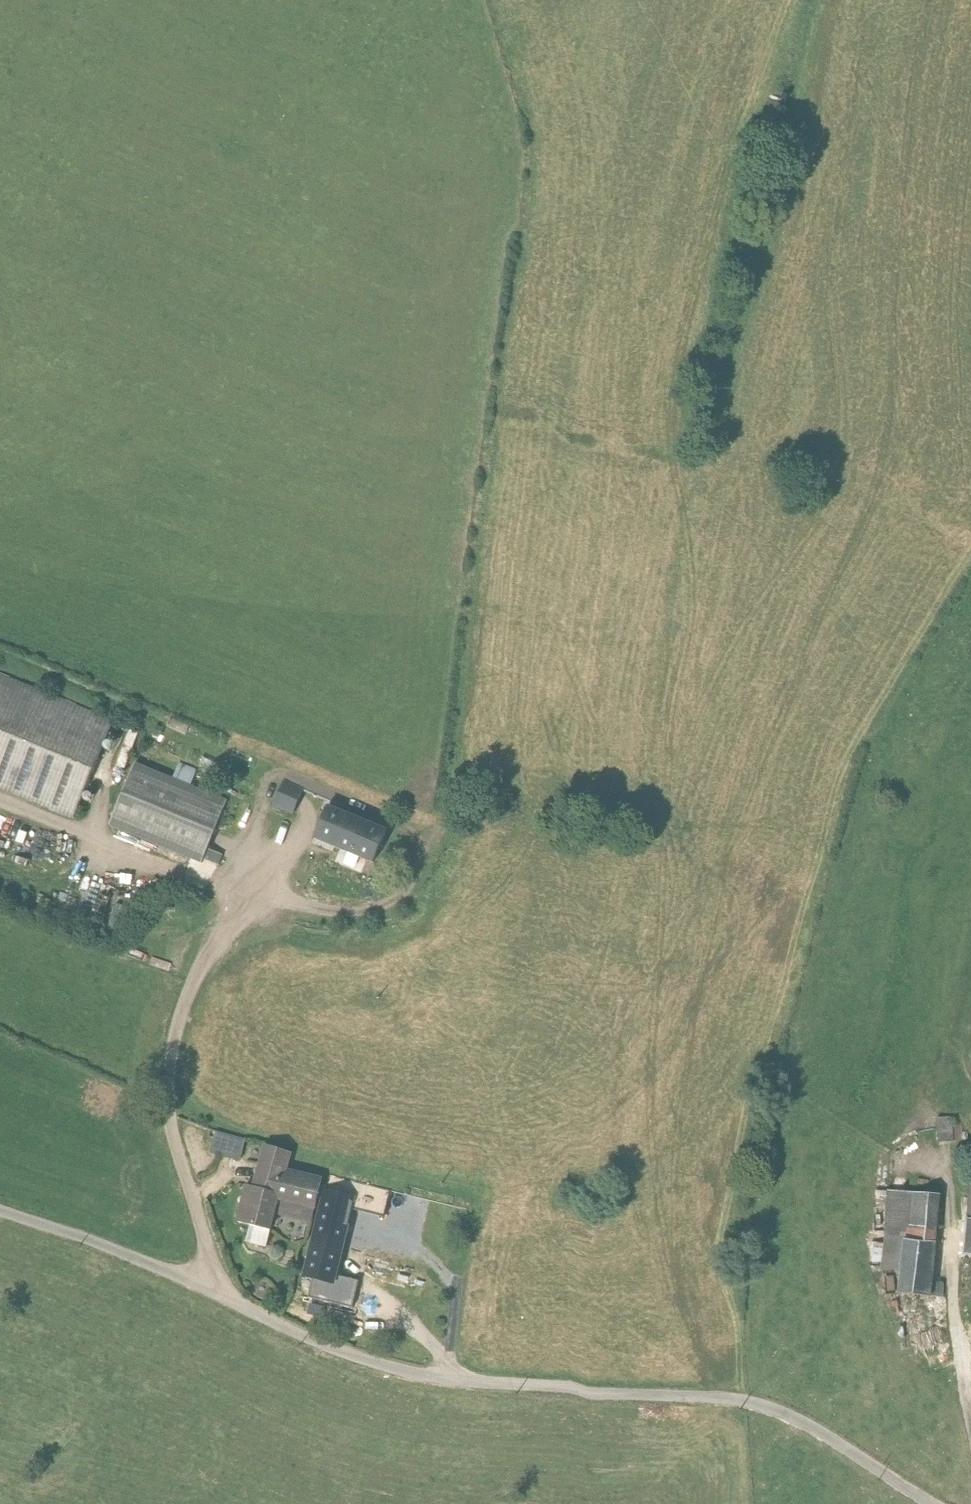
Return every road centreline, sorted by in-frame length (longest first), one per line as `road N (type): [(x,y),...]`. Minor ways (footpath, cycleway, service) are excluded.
road 1 (unclassified): [(957,1503),(754,1389),(416,1363),(284,1322),(103,1239),(0,1203)]
road 2 (track): [(233,886),(353,898),(398,881),(419,849),(434,817),(491,392)]
road 3 (track): [(233,886),(0,796)]

